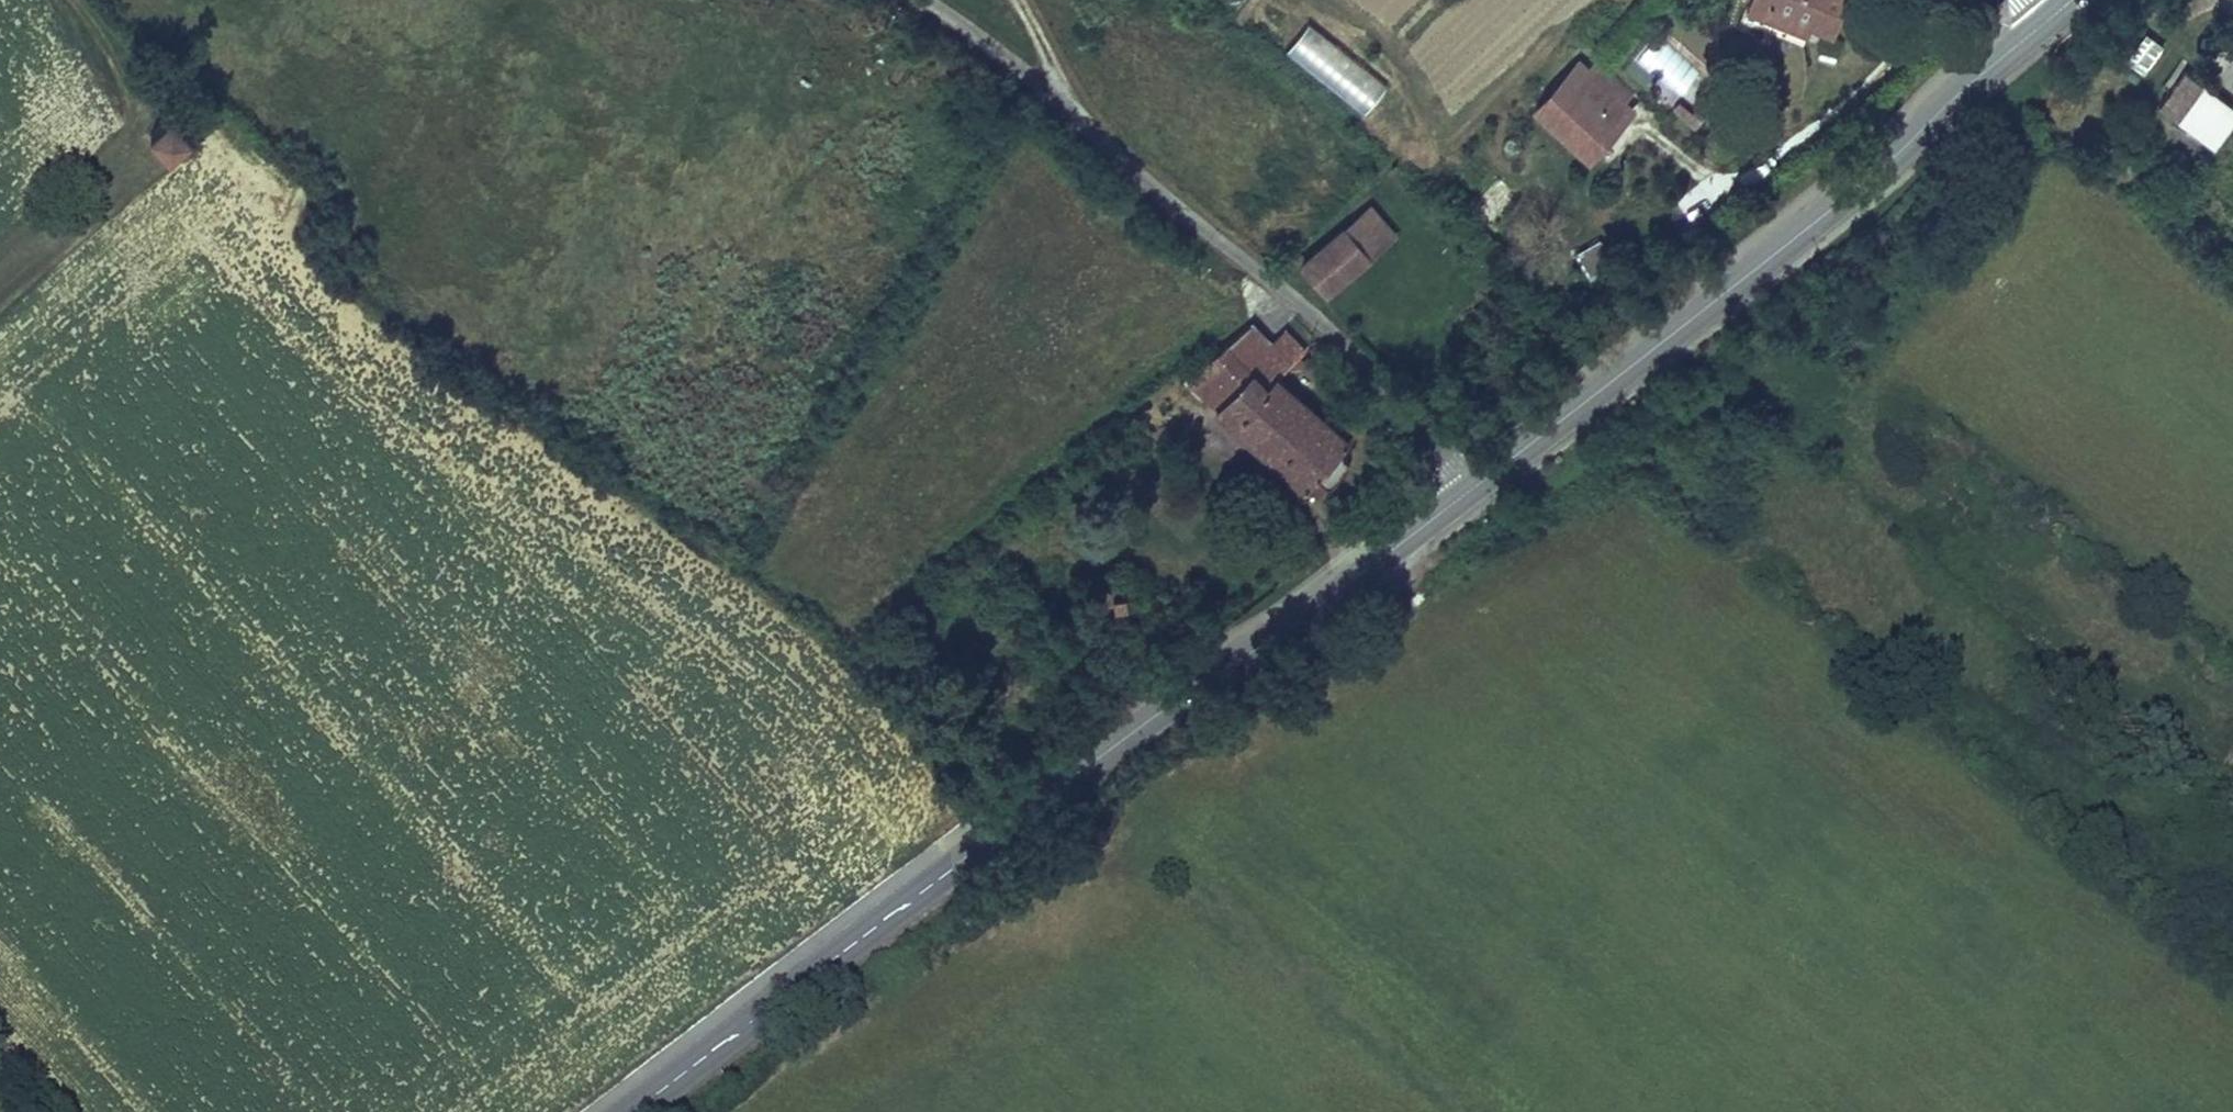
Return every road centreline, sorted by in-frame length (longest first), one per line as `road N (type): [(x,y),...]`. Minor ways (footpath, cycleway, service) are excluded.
road 1 (tertiary): [(1471,486),(632,1111)]
road 2 (tertiary): [(2047,22),(1882,167),(1471,486)]
road 3 (unclassified): [(925,0),(1311,315),(1471,486)]

